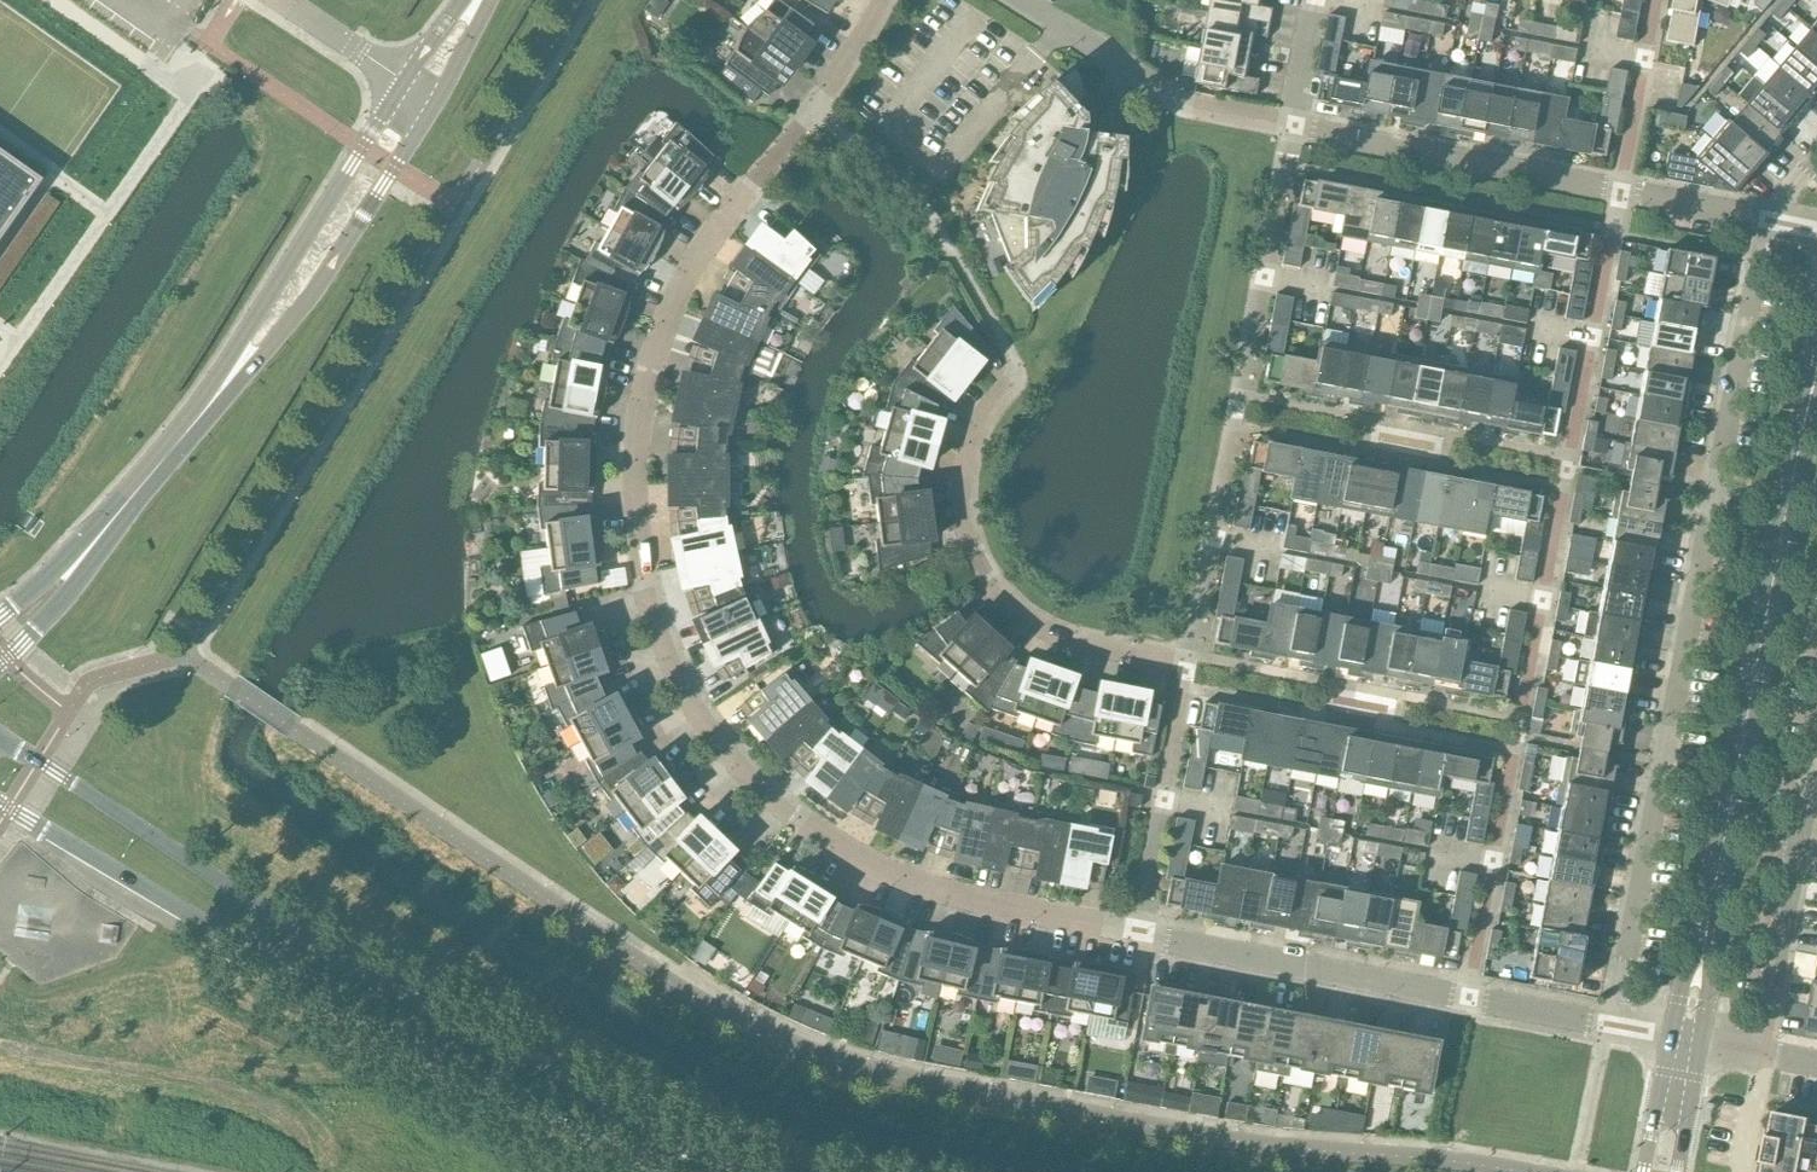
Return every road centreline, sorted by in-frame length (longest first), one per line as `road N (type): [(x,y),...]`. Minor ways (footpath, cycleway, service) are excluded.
road 1 (residential): [(1131,938),(941,897),(827,842),(747,774),(672,665),(641,577),(634,471),(644,358),(814,108)]
road 2 (tertiary): [(740,1171),(531,1056),(364,975),(74,782),(0,743)]
road 3 (residential): [(1765,218),(1608,1024)]
road 4 (tertiary): [(0,805),(508,1098),(671,1161),(725,1171)]
road 5 (tertiary): [(477,0),(244,359),(62,579),(0,637)]
road 6 (residential): [(1187,669),(1053,631),(991,576),(968,518),(966,467),(974,434),(1019,373),(928,212),(814,108)]
road 7 (tertiary): [(1687,1036),(1816,386)]
road 8 (residential): [(1187,669),(1295,128)]
road 9 (residential): [(1608,1024),(1131,938)]
road 10 (residential): [(1765,218),(1295,128)]
road 11 (residential): [(1295,128),(1186,107),(1020,0)]
road 12 (residential): [(1763,1049),(1816,768)]
road 13 (residential): [(1131,938),(1187,669)]
road 14 (tertiary): [(1661,1171),(1687,1036)]
road 15 (residential): [(1295,128),(1318,0)]
road 16 (residential): [(814,108),(886,0)]
road 17 (residential): [(1741,1171),(1763,1049)]

